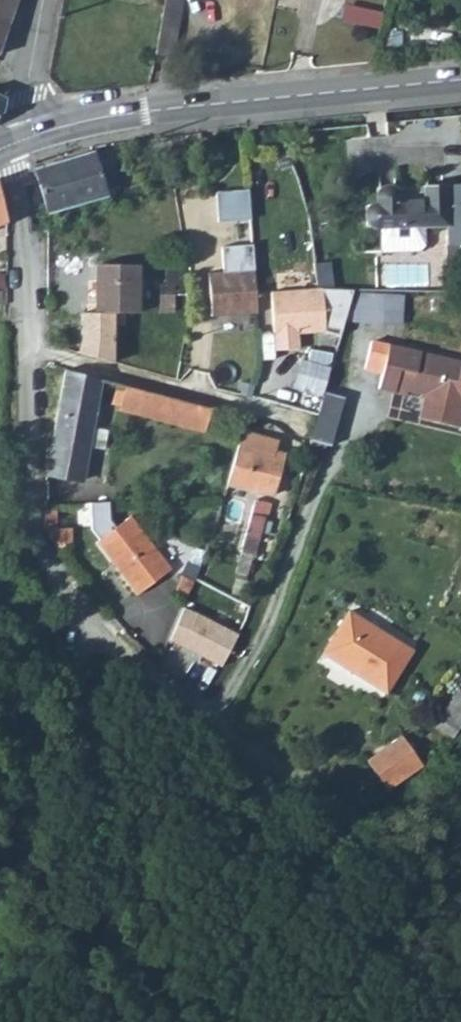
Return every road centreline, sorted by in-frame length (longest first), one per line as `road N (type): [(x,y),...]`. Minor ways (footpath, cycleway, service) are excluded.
road 1 (residential): [(303,780),(159,690),(86,630),(34,548),(30,346)]
road 2 (secondary): [(460,82),(148,111),(18,141)]
road 3 (unclassified): [(30,346),(267,411)]
road 4 (residential): [(30,346),(12,161),(18,141)]
road 5 (residential): [(43,0),(18,141)]

